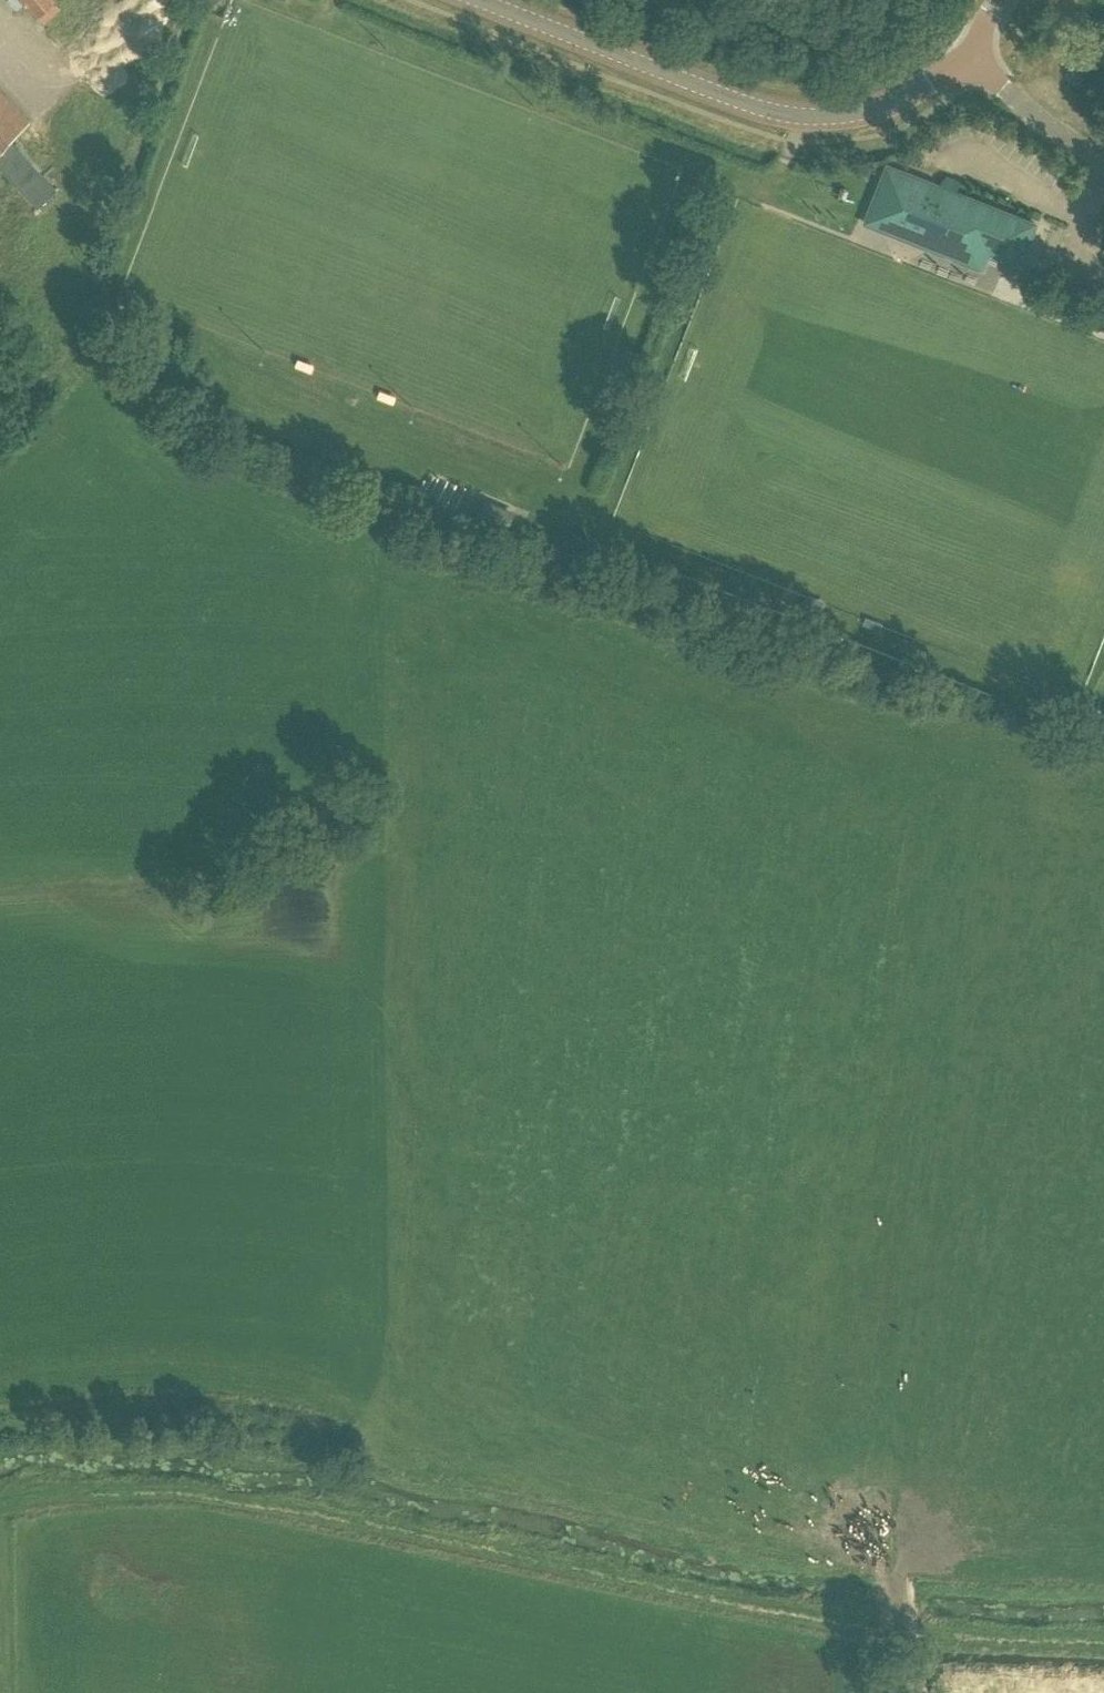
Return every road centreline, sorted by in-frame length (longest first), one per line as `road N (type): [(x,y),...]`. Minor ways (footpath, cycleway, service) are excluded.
road 1 (secondary): [(480,0),(803,117),(888,106),(970,54)]
road 2 (residential): [(1103,157),(1059,136),(970,54)]

